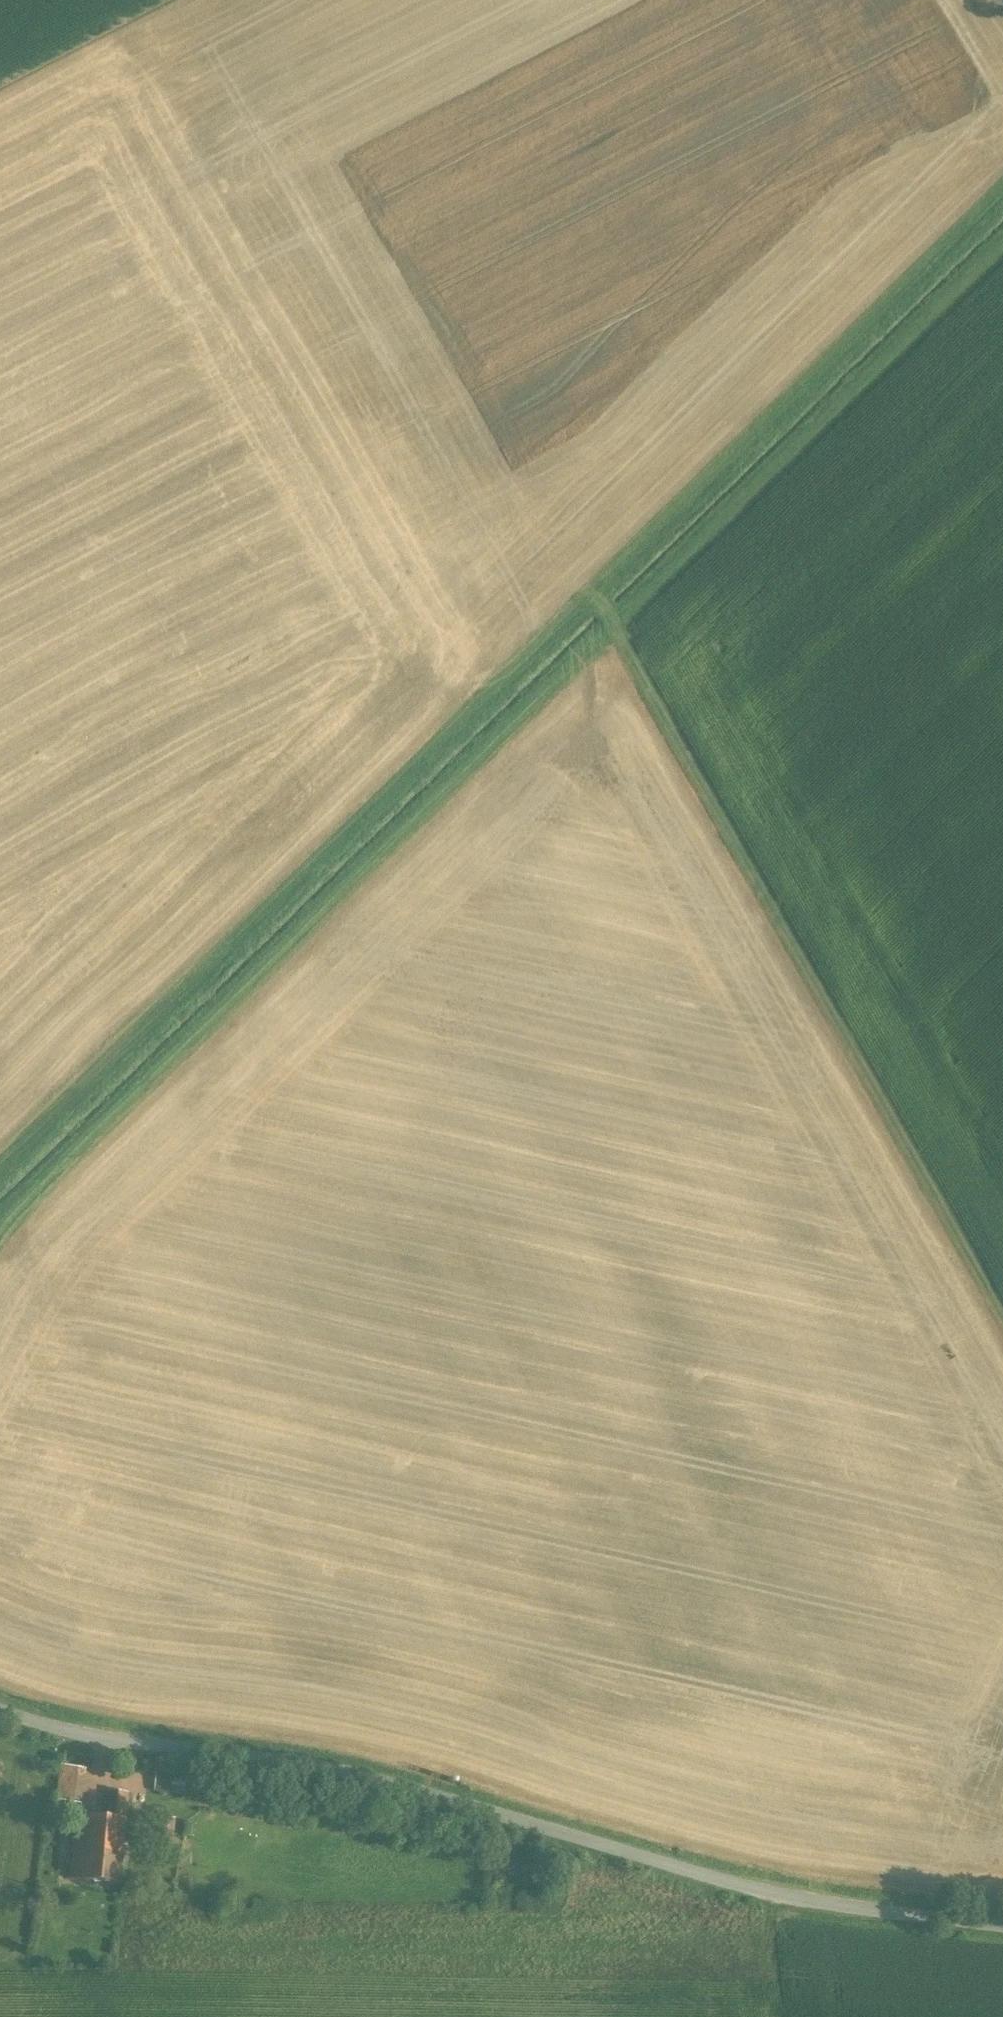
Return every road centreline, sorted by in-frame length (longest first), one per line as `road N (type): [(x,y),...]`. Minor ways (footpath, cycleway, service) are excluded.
road 1 (unclassified): [(0,1708),(100,1736),(310,1763),(782,1894),(1002,1920)]
road 2 (track): [(597,602),(1002,1308)]

